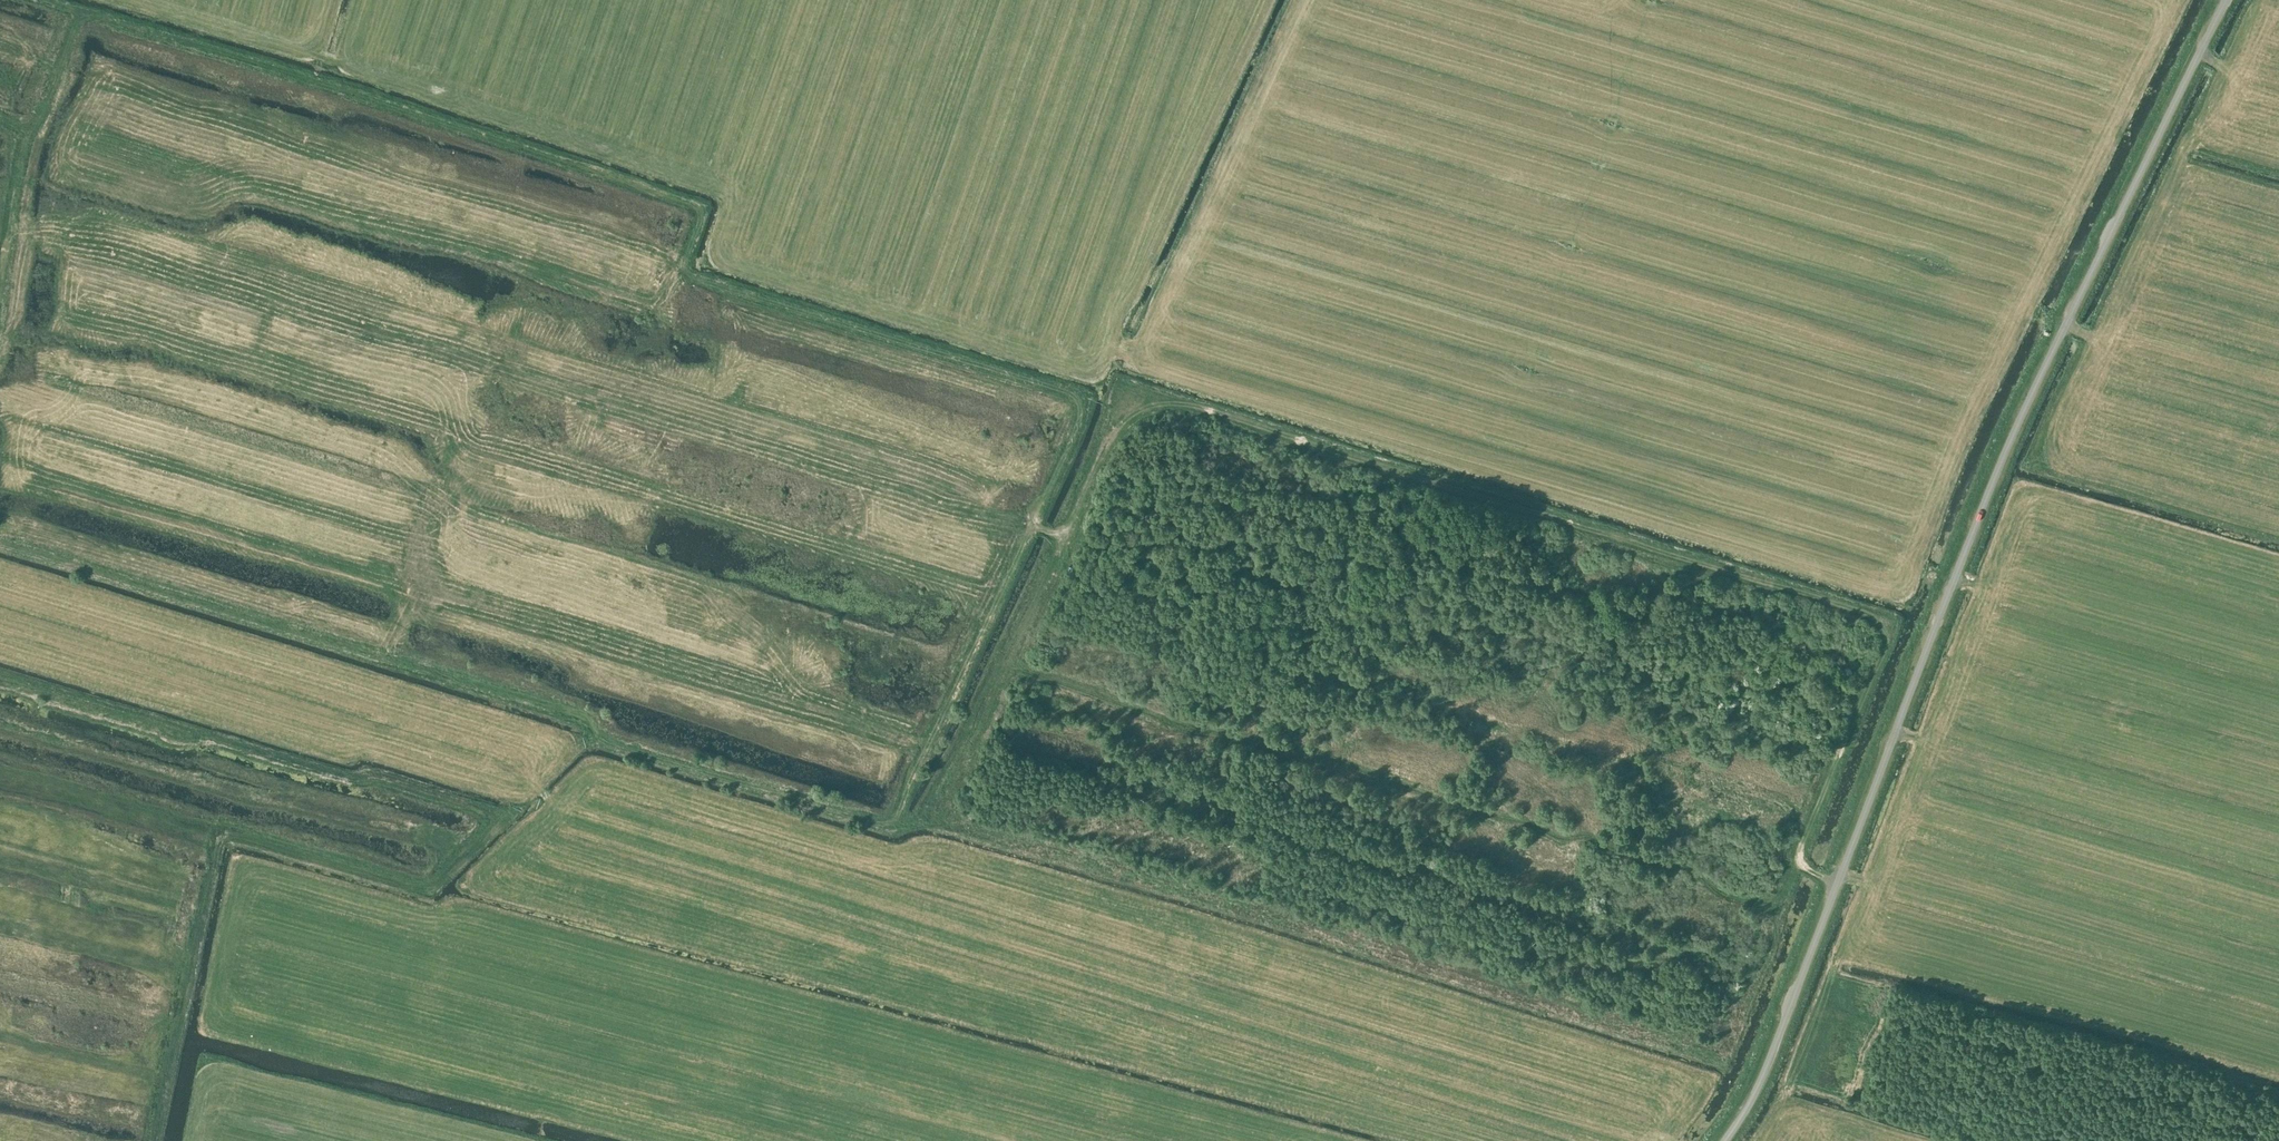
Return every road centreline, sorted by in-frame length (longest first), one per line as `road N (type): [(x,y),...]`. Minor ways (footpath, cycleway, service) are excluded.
road 1 (unclassified): [(1724,1140),(1761,1078),(2020,420),(2225,0)]

